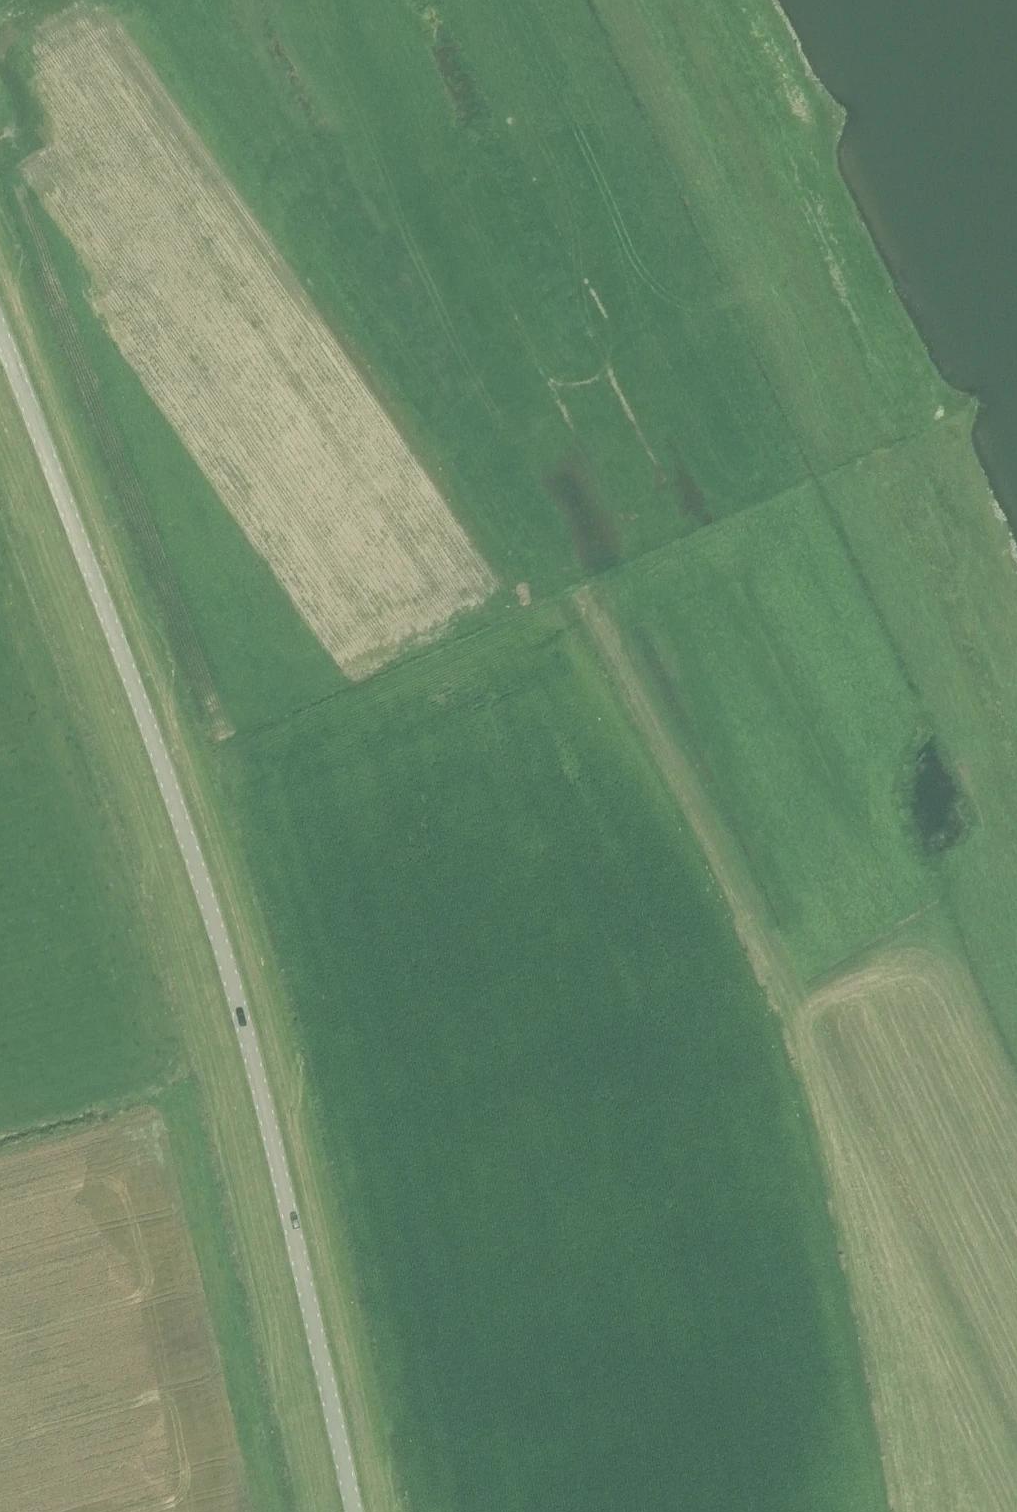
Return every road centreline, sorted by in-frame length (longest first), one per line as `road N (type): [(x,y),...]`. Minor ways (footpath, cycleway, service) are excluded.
road 1 (tertiary): [(356,1511),(199,858),(0,330)]

